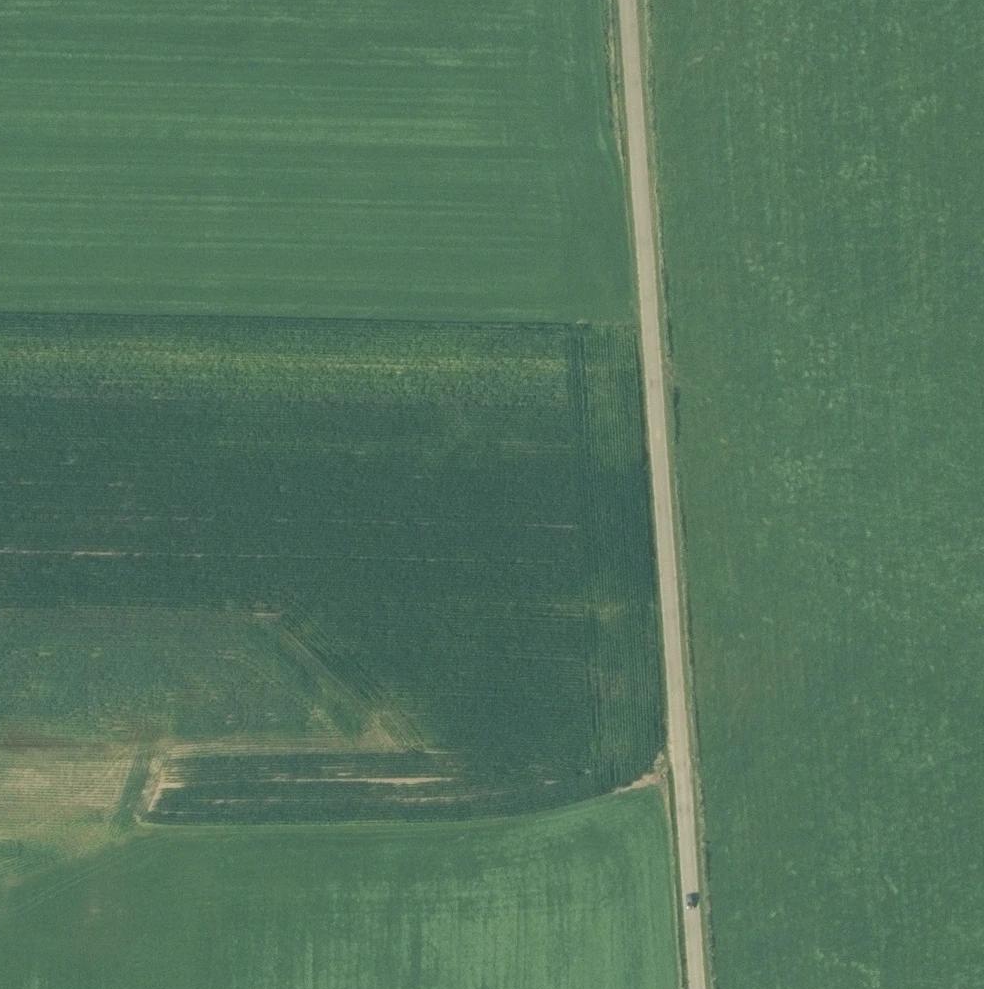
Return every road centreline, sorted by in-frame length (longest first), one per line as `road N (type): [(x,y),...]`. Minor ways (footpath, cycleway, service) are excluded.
road 1 (unclassified): [(686,988),(615,0)]

